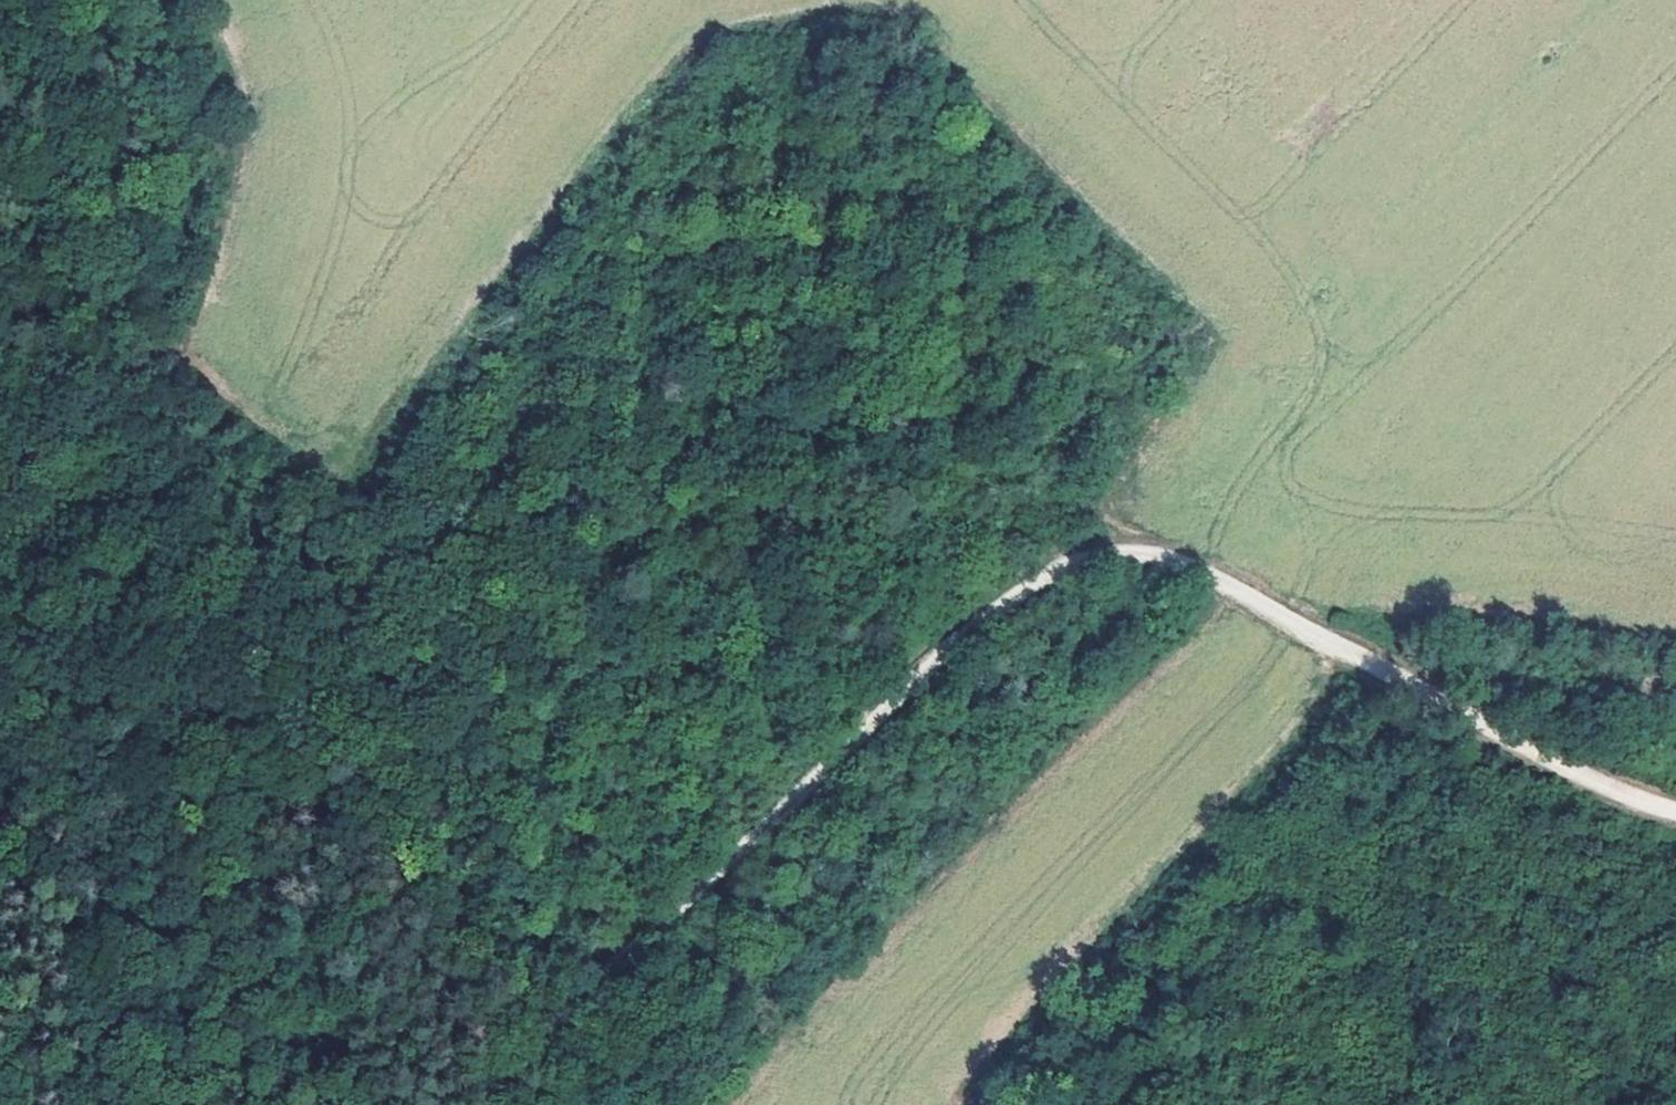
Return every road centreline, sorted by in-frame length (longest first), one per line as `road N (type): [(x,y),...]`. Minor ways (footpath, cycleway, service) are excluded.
road 1 (track): [(1129,553),(1090,558),(1014,596),(556,1019),(448,1104)]
road 2 (track): [(1675,818),(1559,772),(1196,568),(1129,553)]

